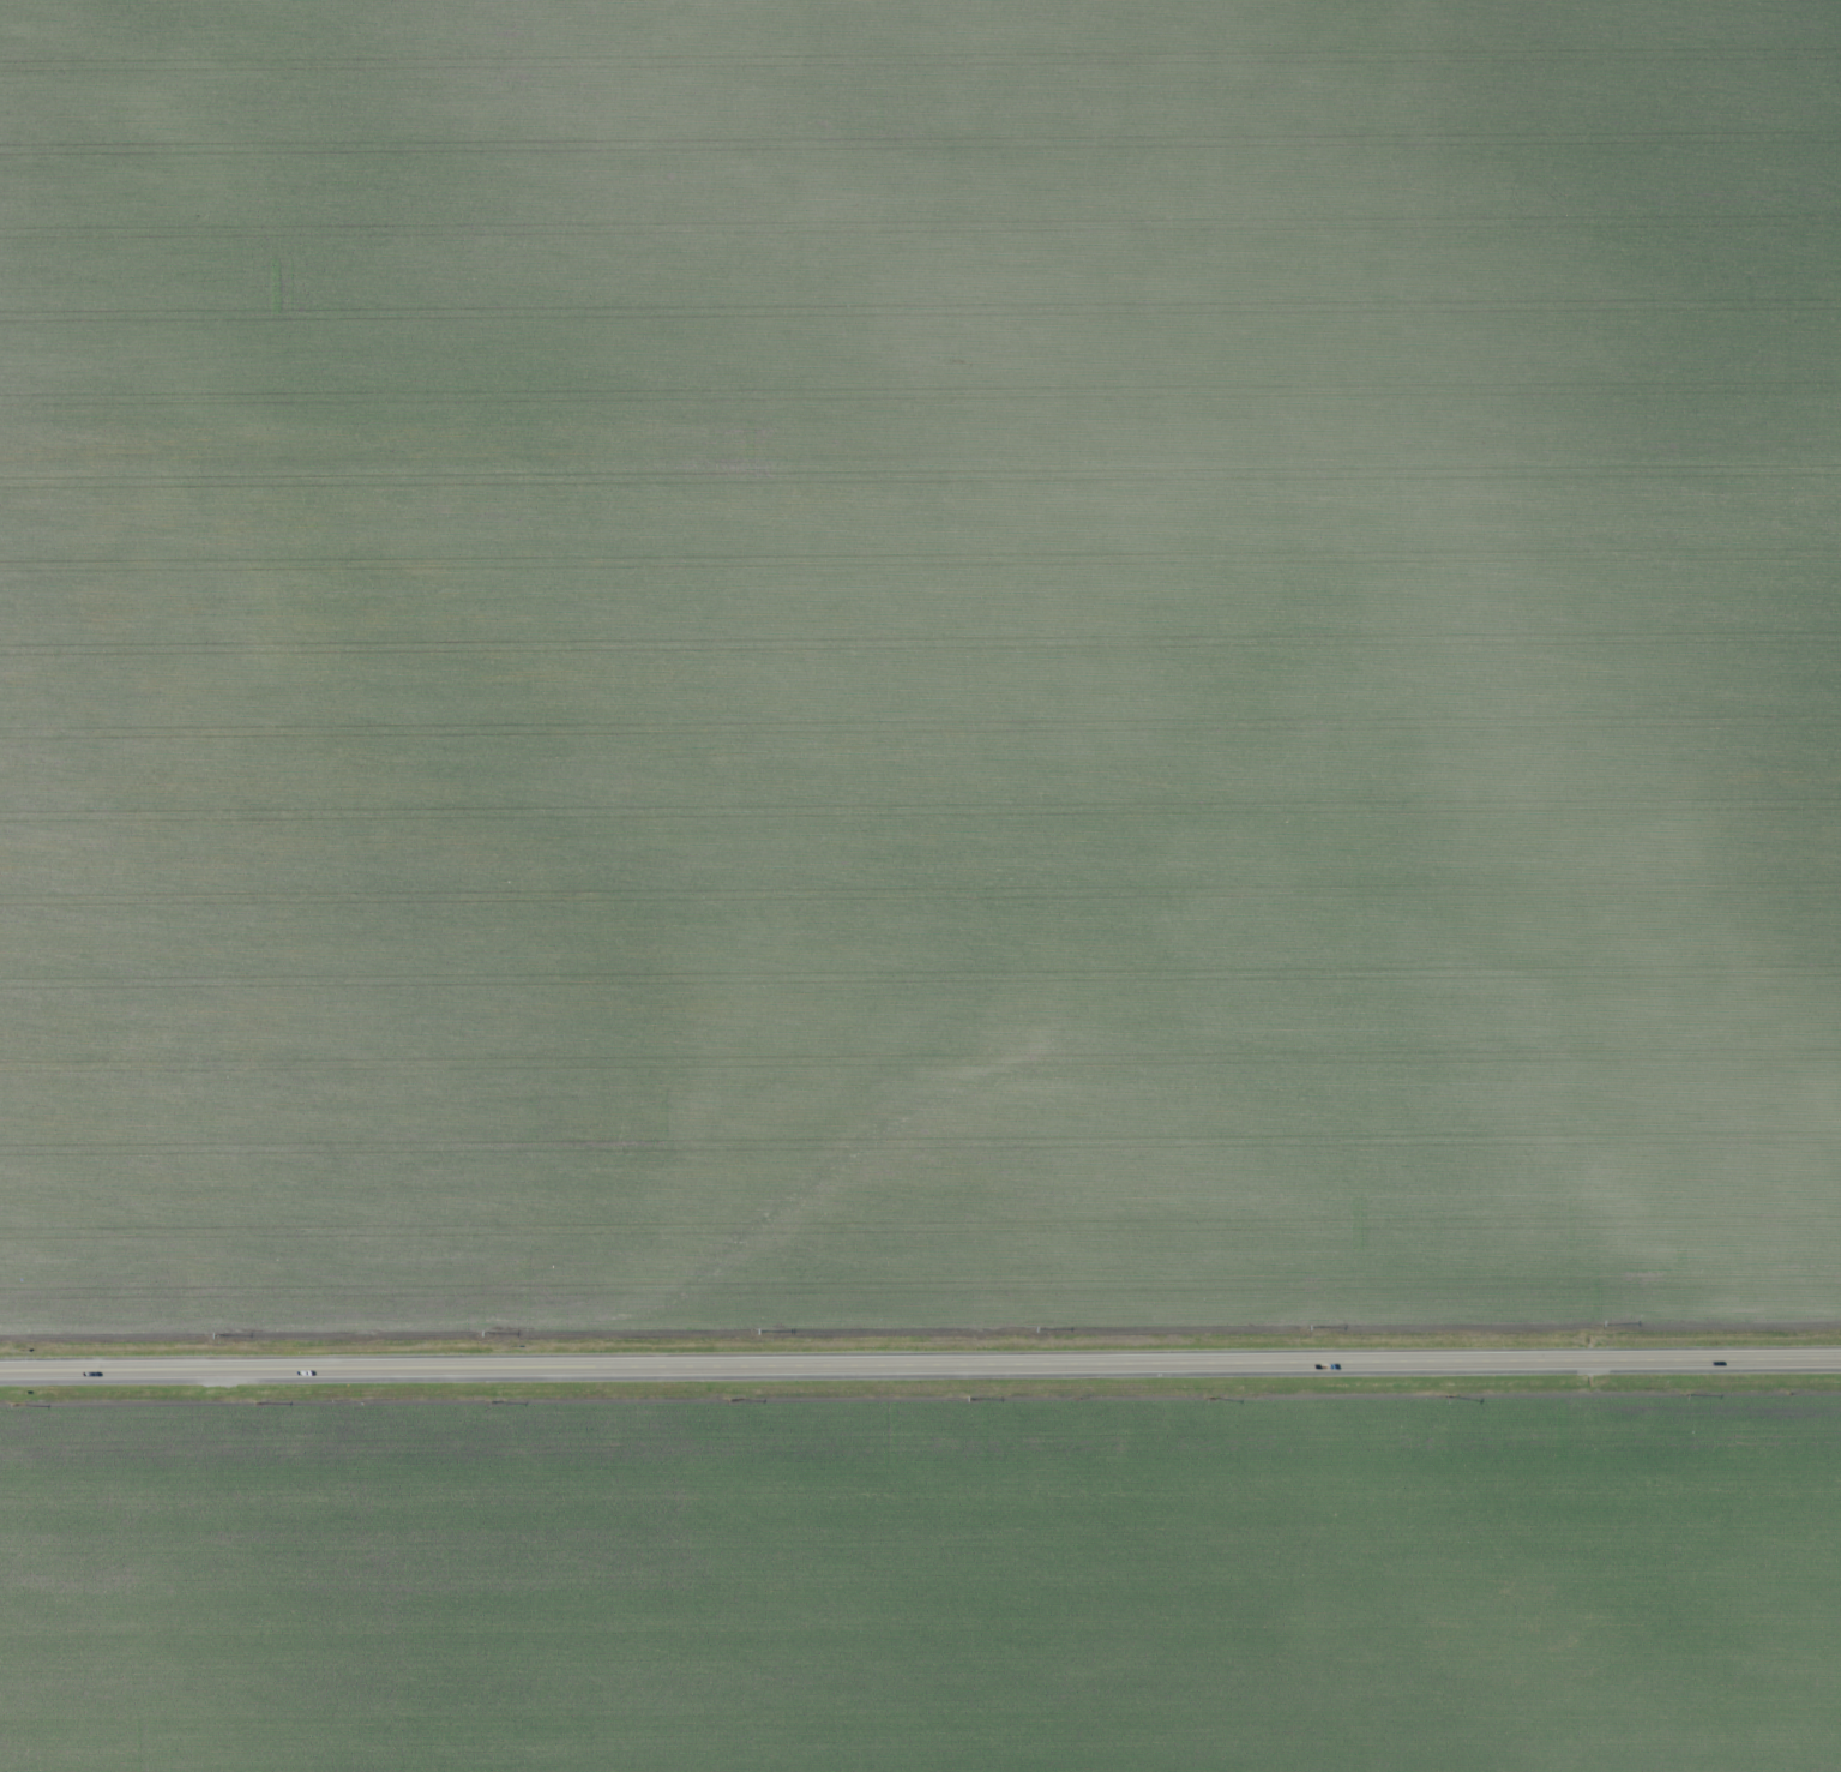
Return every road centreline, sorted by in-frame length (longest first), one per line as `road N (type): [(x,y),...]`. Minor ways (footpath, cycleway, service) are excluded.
road 1 (secondary): [(0,1371),(1840,1359)]

